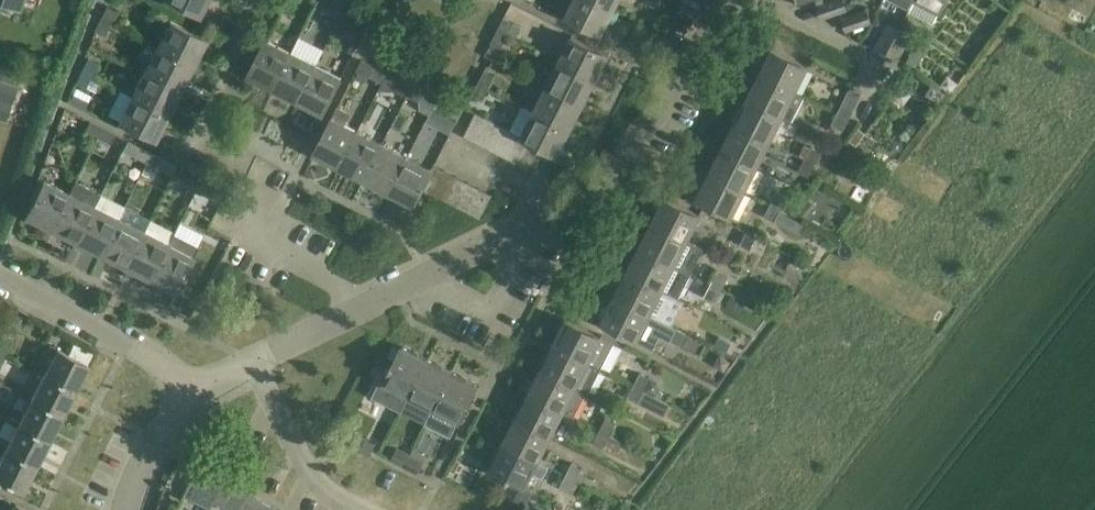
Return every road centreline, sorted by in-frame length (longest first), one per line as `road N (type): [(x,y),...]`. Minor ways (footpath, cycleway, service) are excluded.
road 1 (residential): [(378,305),(558,208),(624,158),(735,0)]
road 2 (track): [(802,509),(1094,144)]
road 3 (residential): [(198,387),(0,273)]
road 4 (residential): [(378,305),(238,229),(254,196)]
road 5 (residential): [(354,509),(330,496),(306,466),(252,367)]
road 6 (residential): [(130,509),(144,463),(198,387)]
road 7 (residential): [(252,367),(378,305)]

